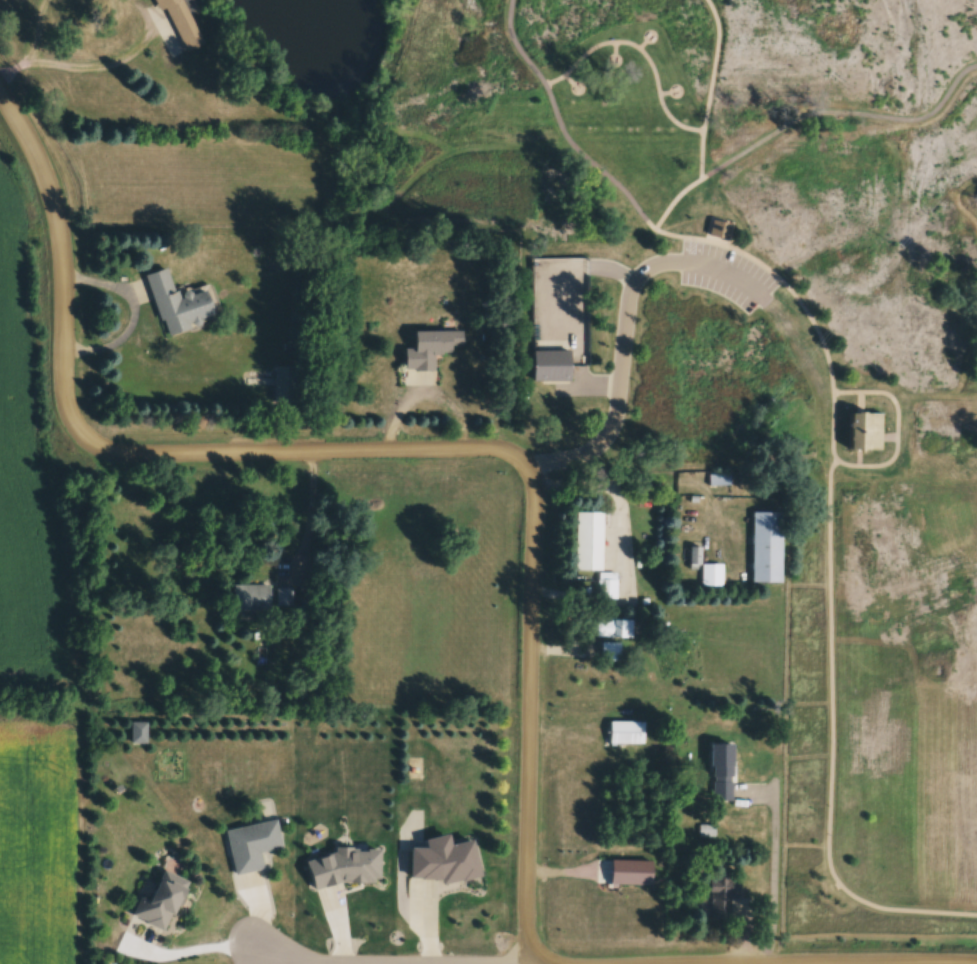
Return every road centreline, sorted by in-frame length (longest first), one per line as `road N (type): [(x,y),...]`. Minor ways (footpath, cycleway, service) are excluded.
road 1 (residential): [(550,963),(527,939),(525,921),(534,490),(527,465),(482,450),(127,455),(87,440),(68,406),(62,249),(52,197),(0,94)]
road 2 (residential): [(962,963),(782,963)]

